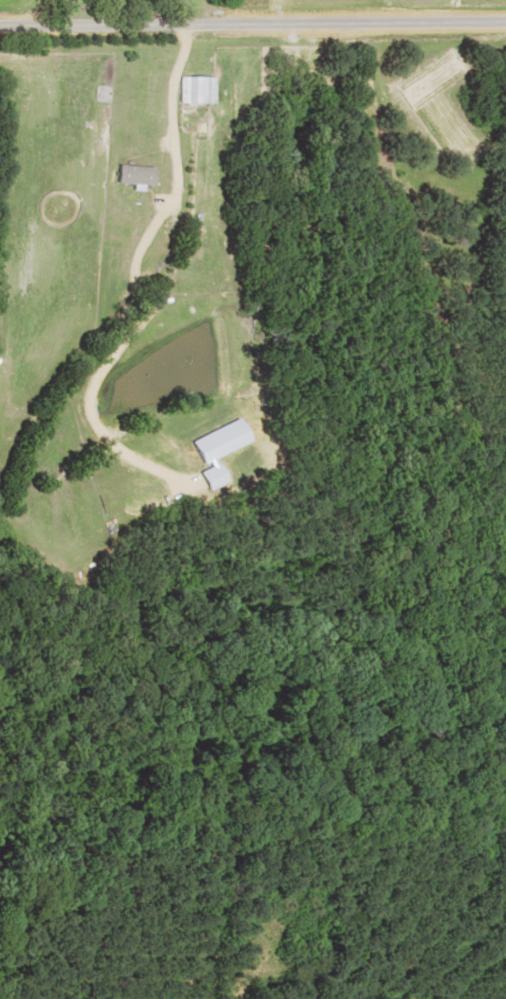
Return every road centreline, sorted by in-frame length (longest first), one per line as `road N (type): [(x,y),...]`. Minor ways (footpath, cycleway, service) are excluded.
road 1 (residential): [(0,28),(505,34)]

